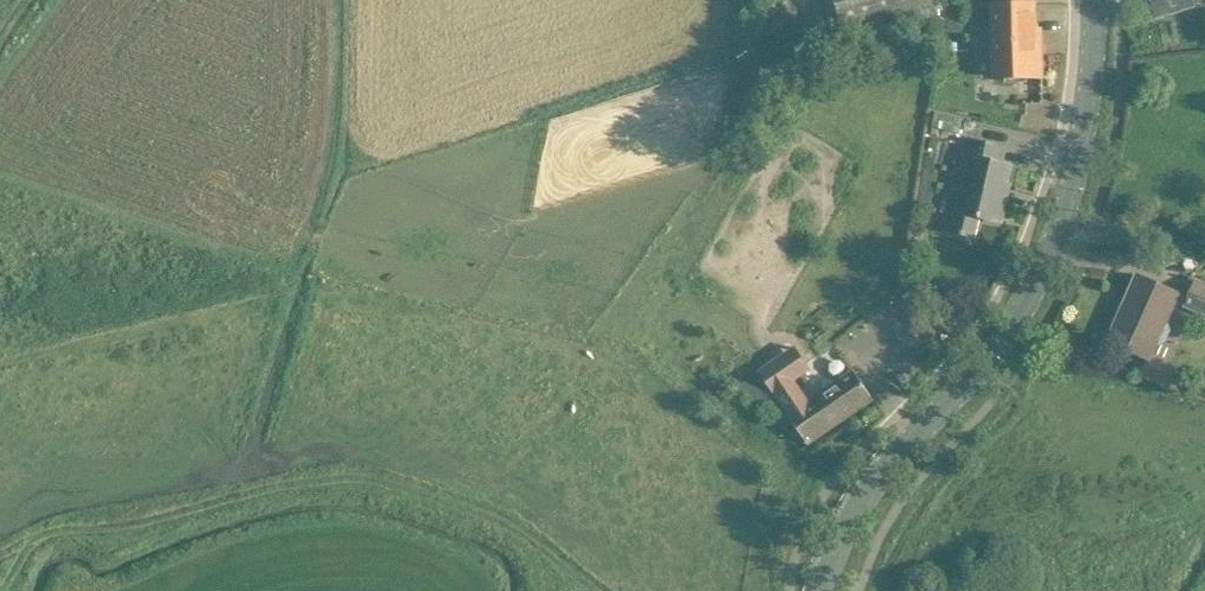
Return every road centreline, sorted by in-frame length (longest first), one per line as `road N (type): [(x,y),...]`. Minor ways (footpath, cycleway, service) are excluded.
road 1 (secondary): [(822,590),(864,497),(1008,336),(1050,257),(1083,143),(1096,0)]

